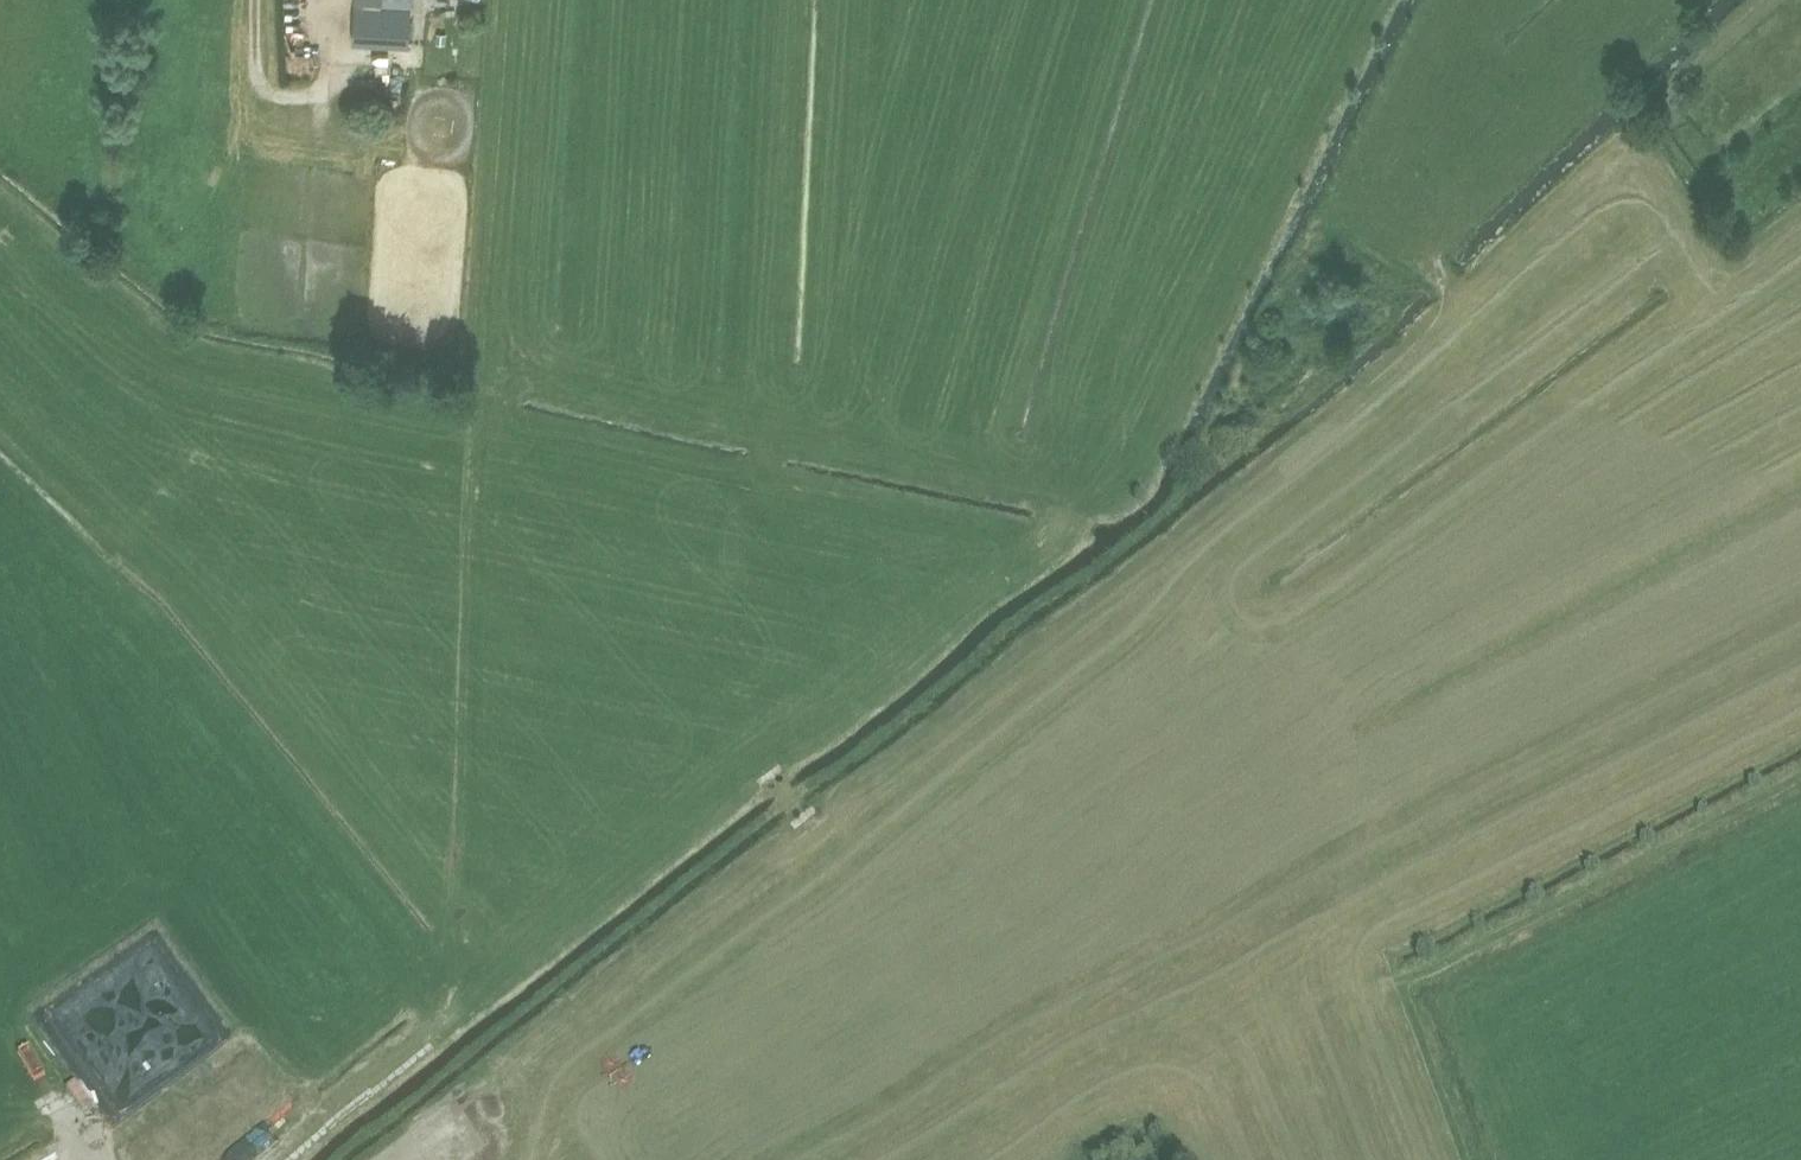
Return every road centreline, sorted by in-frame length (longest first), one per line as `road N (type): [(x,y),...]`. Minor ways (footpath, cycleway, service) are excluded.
road 1 (track): [(1800,772),(1415,975)]

